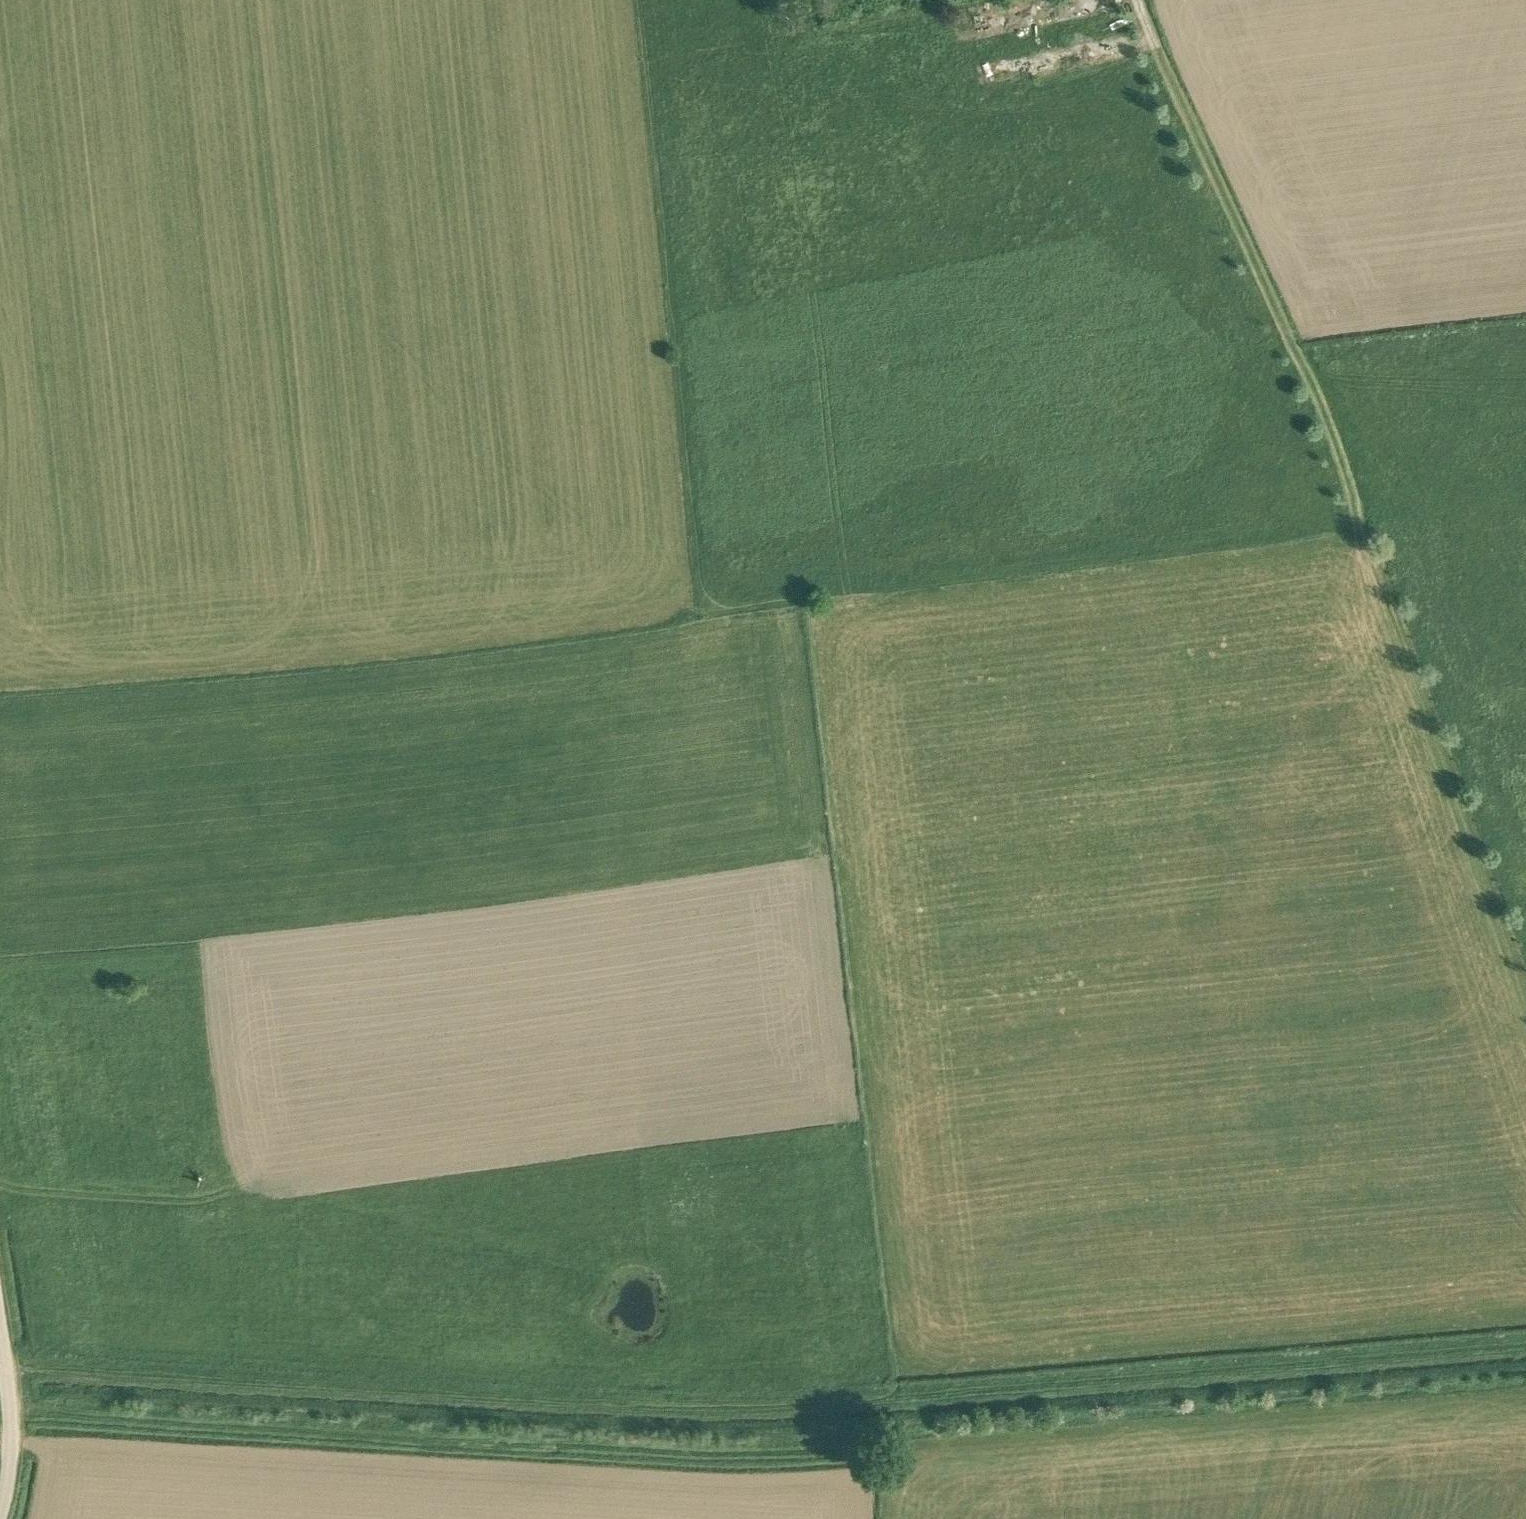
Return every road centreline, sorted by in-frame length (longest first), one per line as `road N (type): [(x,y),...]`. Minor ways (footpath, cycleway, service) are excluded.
road 1 (unclassified): [(2,1518),(9,1432),(0,1321)]

